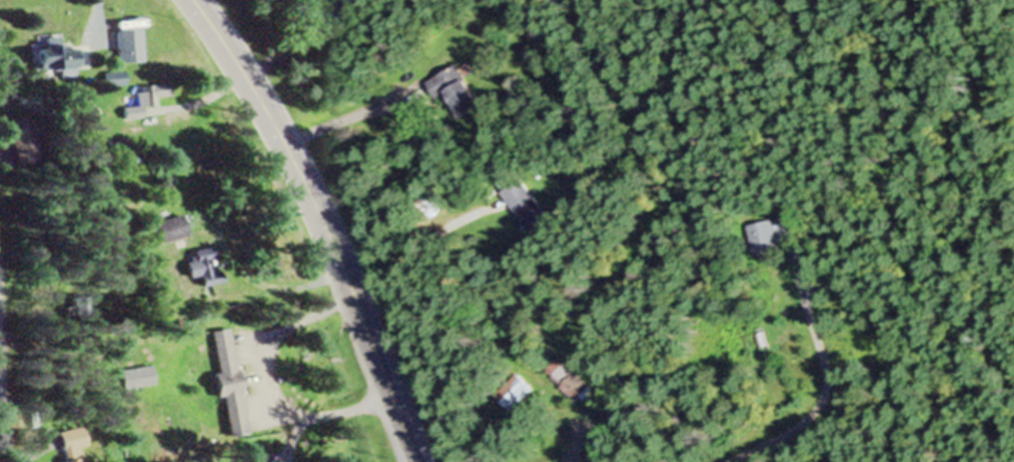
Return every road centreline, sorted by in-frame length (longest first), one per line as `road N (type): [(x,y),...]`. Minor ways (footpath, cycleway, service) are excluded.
road 1 (primary): [(419,461),(314,199),(197,0)]
road 2 (residential): [(0,334),(7,461)]

